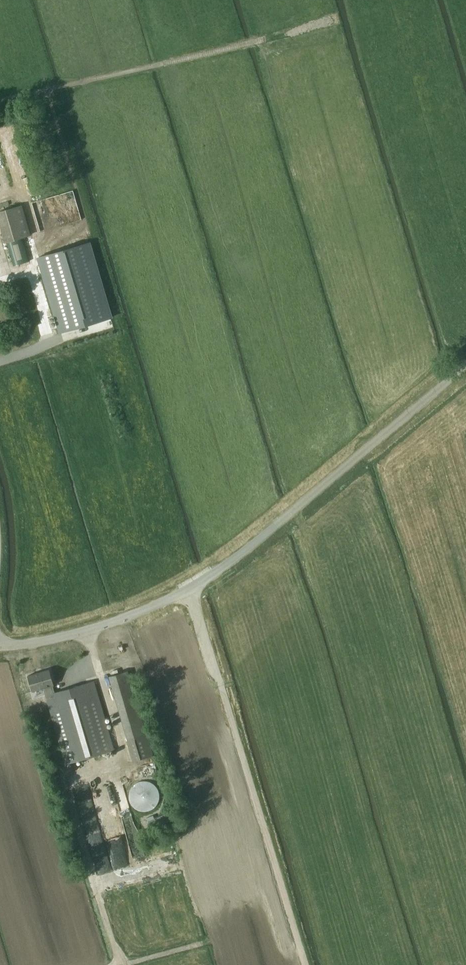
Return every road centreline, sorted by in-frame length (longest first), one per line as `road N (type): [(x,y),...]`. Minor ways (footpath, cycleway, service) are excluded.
road 1 (unclassified): [(0,646),(83,632),(190,590),(465,366)]

